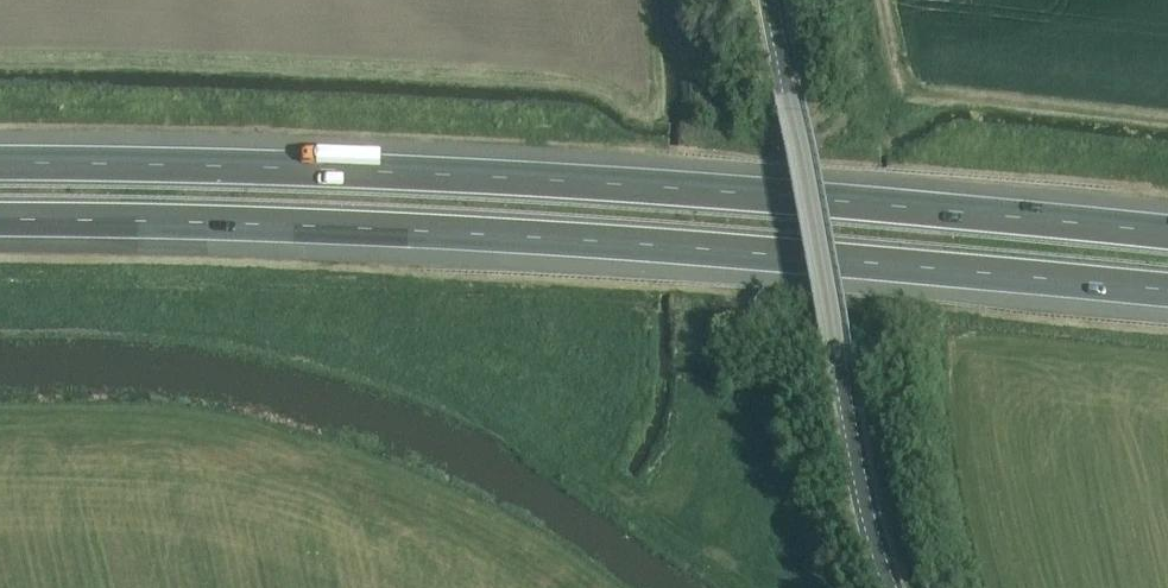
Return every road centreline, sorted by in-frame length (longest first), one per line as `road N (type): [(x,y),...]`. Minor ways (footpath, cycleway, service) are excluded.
road 1 (motorway): [(0,219),(460,230),(1167,289)]
road 2 (motorway): [(1167,232),(469,174),(0,161)]
road 3 (unclassified): [(892,587),(835,348),(772,0)]

